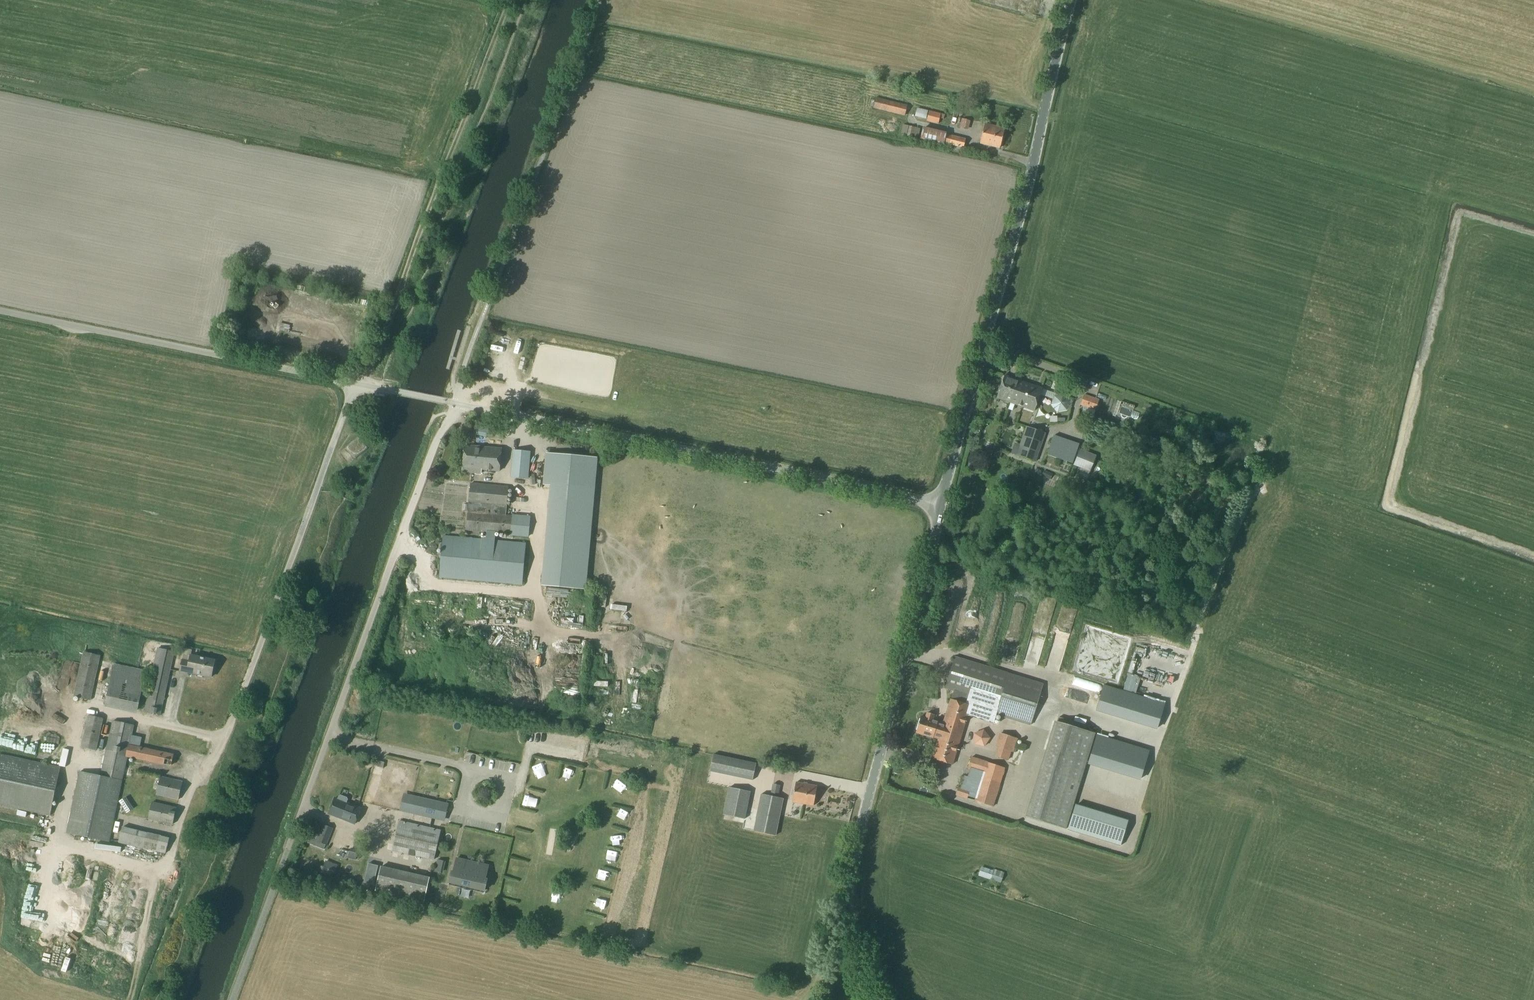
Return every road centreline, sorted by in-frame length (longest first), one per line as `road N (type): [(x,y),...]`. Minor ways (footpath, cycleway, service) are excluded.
road 1 (tertiary): [(939,504),(1073,0)]
road 2 (tertiary): [(881,999),(864,974),(851,897),(939,504)]
road 3 (unclassified): [(939,504),(455,404)]
road 4 (unclassified): [(287,851),(455,404)]
road 5 (unclassified): [(0,311),(455,404)]
road 6 (track): [(510,0),(365,385)]

